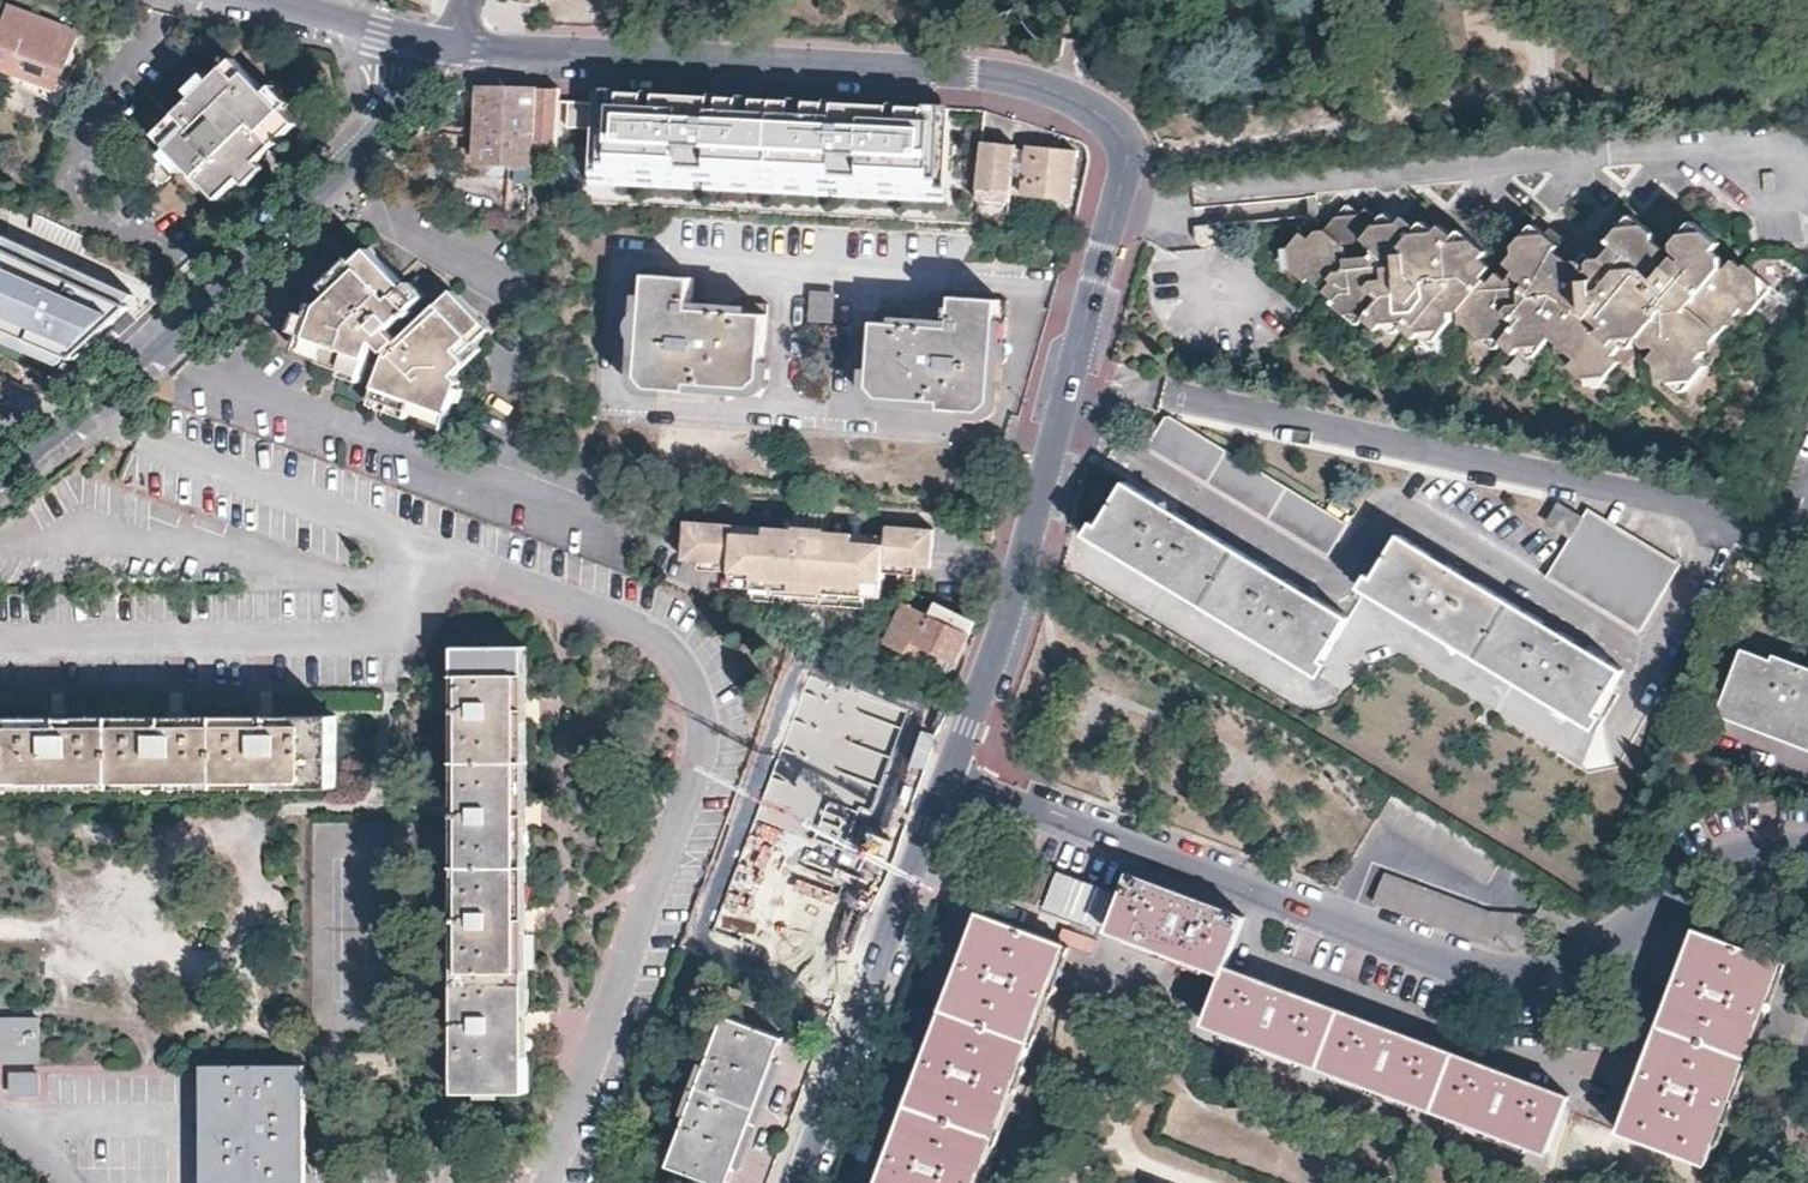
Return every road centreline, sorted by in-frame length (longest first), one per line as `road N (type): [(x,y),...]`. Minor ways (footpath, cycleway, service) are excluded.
road 1 (residential): [(442,51),(990,75),(1066,96),(1122,139),(1118,198),(1017,588),(950,781)]
road 2 (residential): [(1807,856),(1712,869),(1611,951),(1561,975),(1509,983),(950,781)]
road 3 (residential): [(0,473),(87,408),(370,133),(442,51)]
road 4 (residential): [(950,781),(802,1182)]
road 5 (residential): [(256,0),(442,51)]

